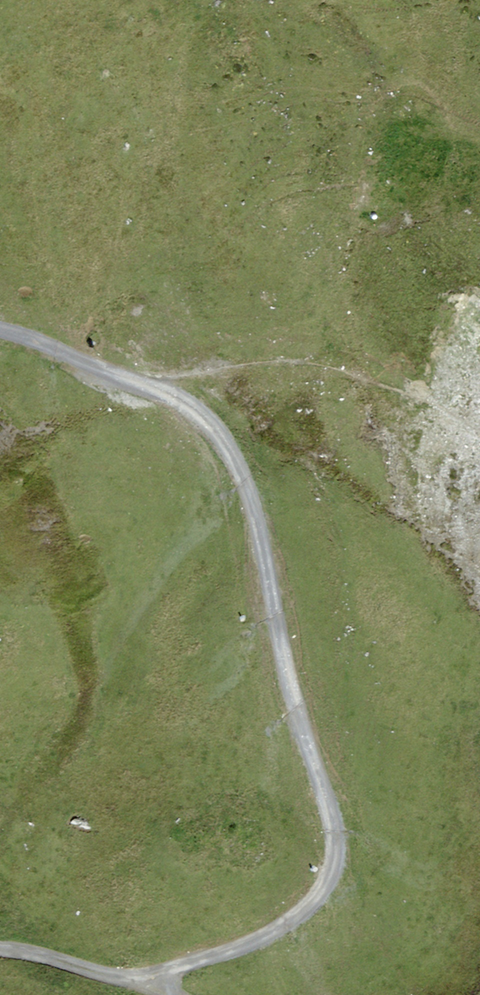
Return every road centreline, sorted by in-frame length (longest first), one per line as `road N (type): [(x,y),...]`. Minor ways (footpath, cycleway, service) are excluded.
road 1 (track): [(151,978),(254,943),(296,916),(329,874),(332,837),(247,487),(206,427),(161,390)]
road 2 (track): [(161,390),(0,330)]
road 3 (track): [(0,950),(151,978)]

